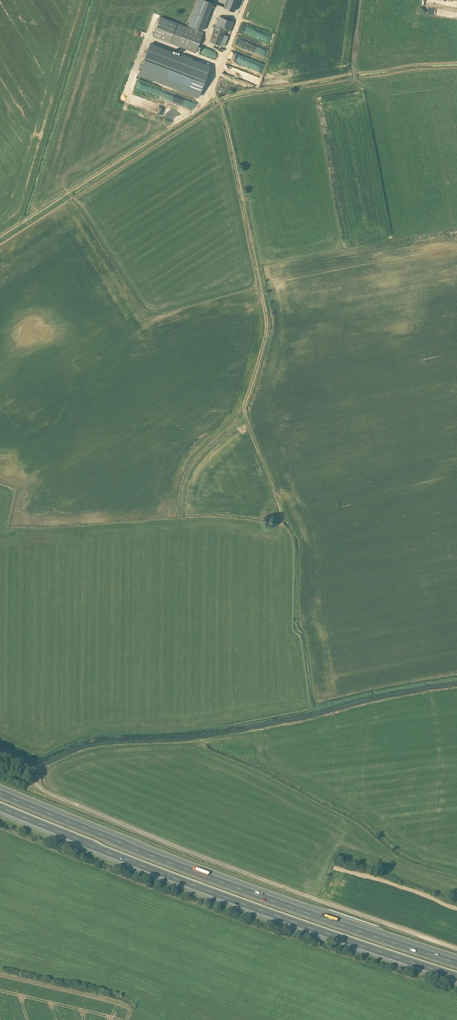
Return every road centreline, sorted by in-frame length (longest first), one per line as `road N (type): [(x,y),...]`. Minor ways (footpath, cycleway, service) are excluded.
road 1 (motorway): [(0,808),(298,926),(456,978)]
road 2 (motorway): [(456,964),(0,796)]
road 3 (track): [(210,97),(231,145),(266,320),(243,411),(282,524)]
road 4 (track): [(71,190),(210,97)]

